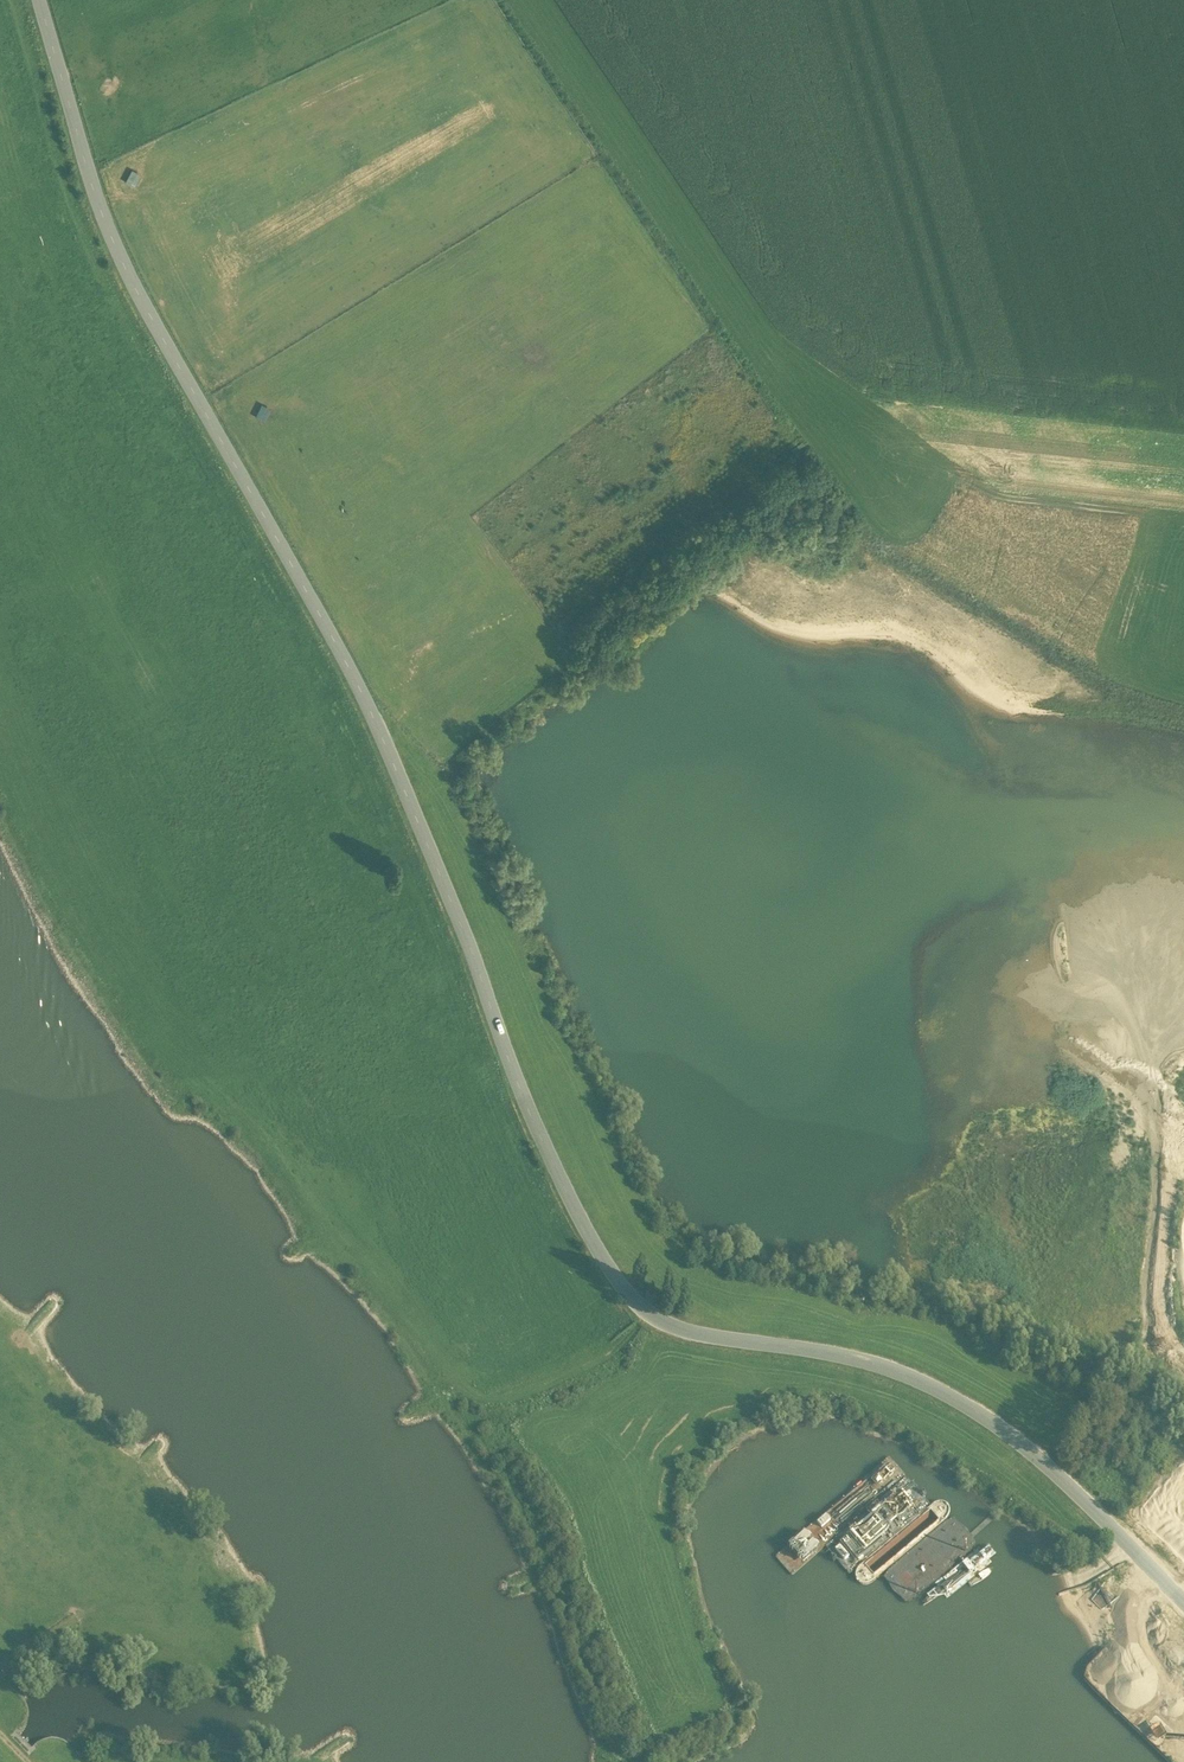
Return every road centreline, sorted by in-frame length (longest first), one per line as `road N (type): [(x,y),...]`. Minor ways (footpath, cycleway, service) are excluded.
road 1 (unclassified): [(37,0),(104,227),(129,286),(374,724),(517,1096),(573,1217),(622,1298),(652,1322),(698,1335),(891,1371),(965,1411),(1074,1492),(1183,1598)]

